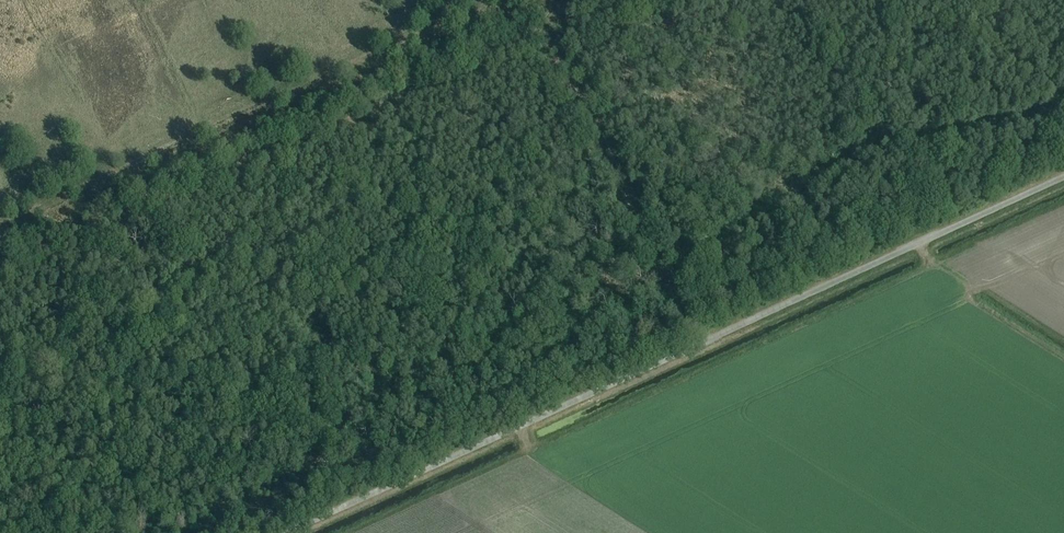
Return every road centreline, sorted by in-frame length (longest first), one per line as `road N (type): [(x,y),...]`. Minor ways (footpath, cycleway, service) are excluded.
road 1 (track): [(545,15),(696,346)]

